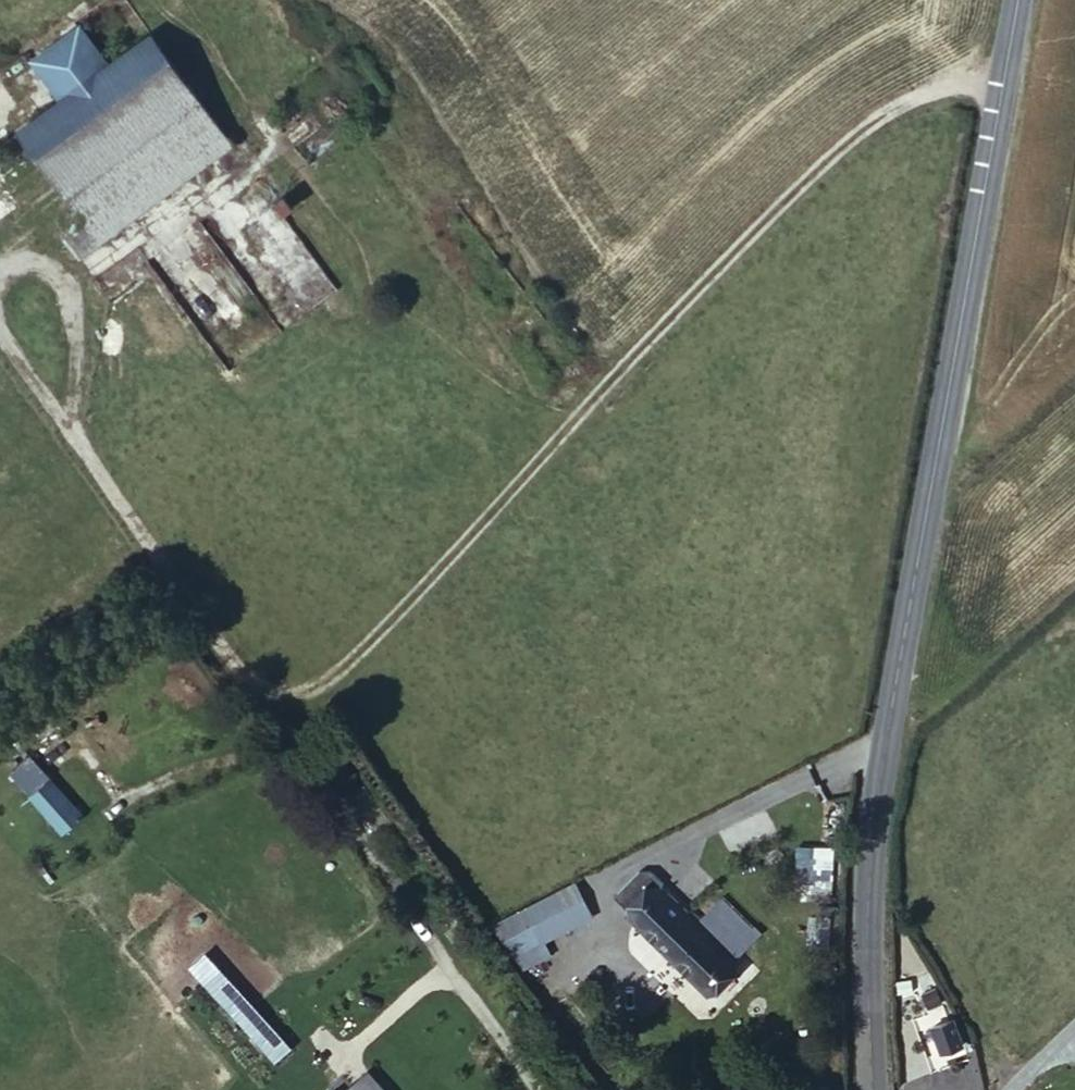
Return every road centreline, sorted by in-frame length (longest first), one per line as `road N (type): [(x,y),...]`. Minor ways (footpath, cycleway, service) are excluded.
road 1 (tertiary): [(1019,0),(892,727),(871,911),(873,1089)]
road 2 (track): [(280,720),(434,580),(847,128),(944,79),(1005,74)]
road 3 (track): [(535,1089),(0,325)]

